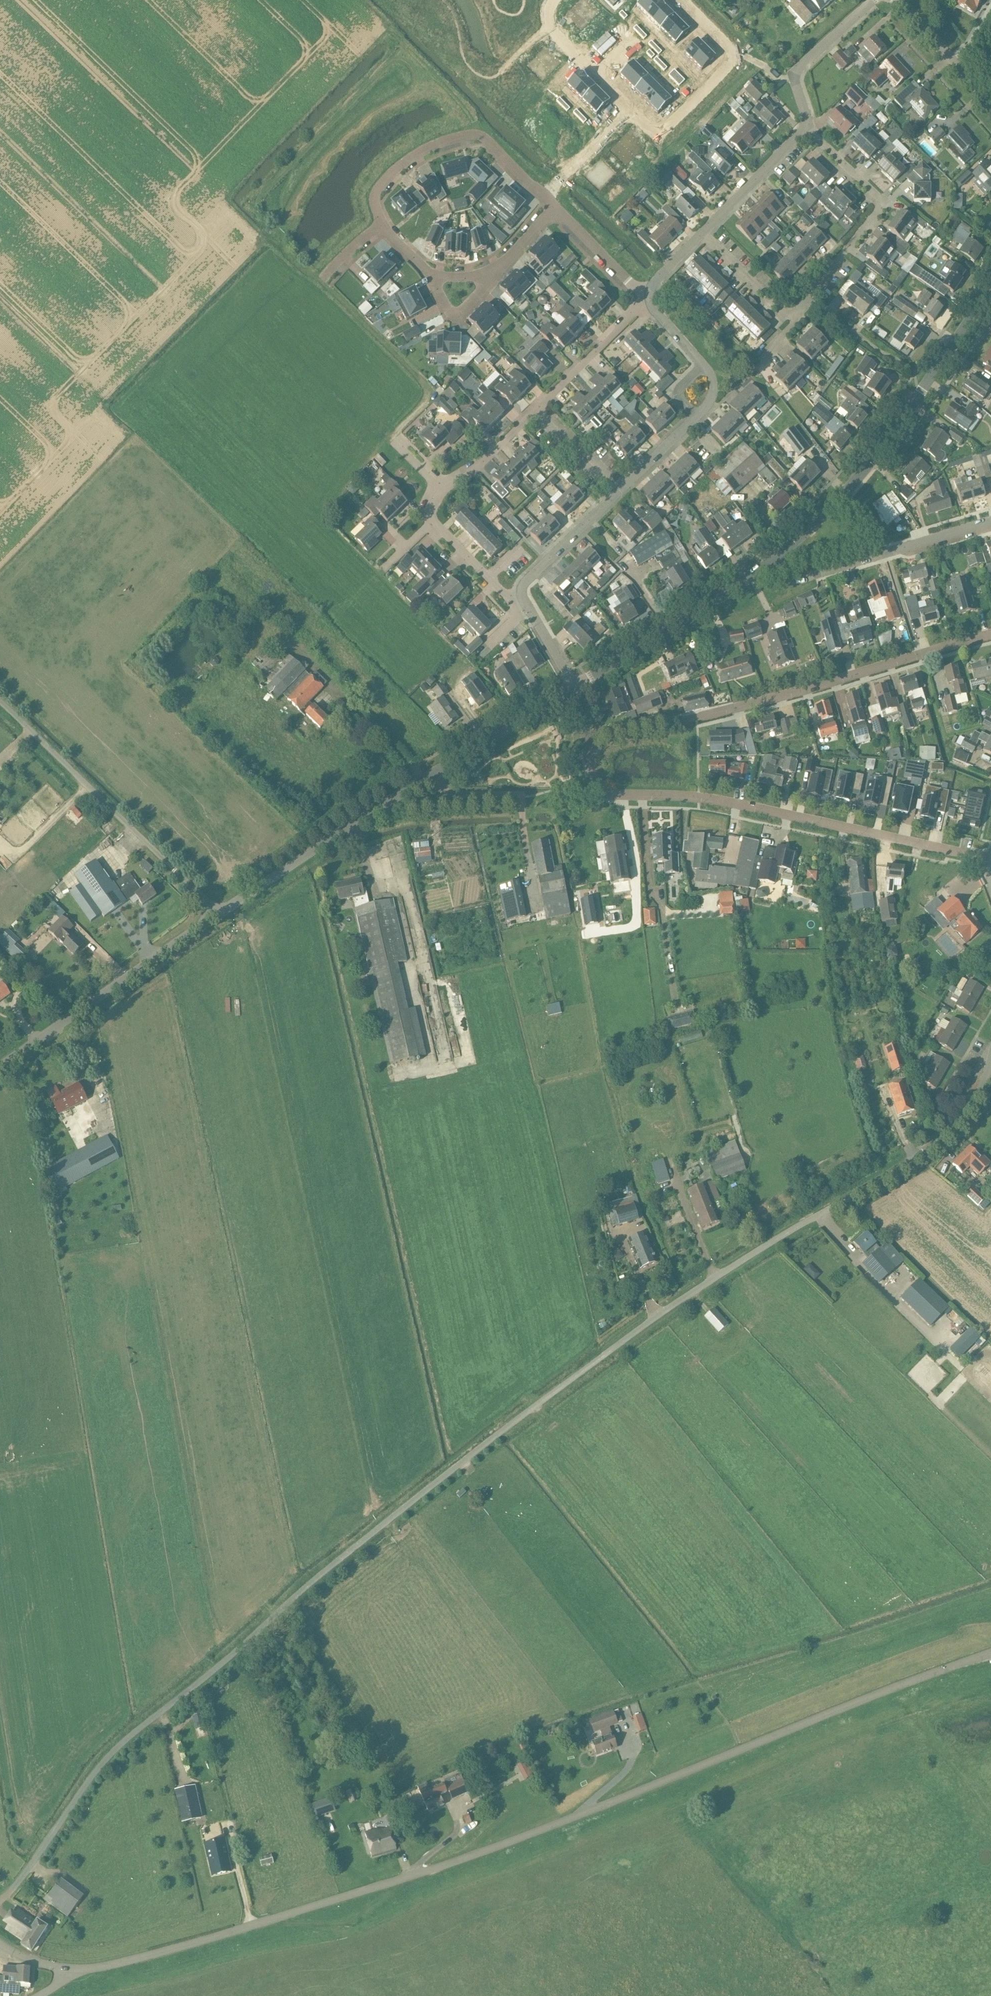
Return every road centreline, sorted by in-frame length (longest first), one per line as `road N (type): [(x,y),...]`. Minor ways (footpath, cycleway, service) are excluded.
road 1 (unclassified): [(0,1900),(104,1761),(297,1594),(646,1325),(923,1153),(967,1110),(990,1060)]
road 2 (tertiary): [(66,1968),(128,1962),(379,1886),(990,1654)]
road 3 (residential): [(590,745),(990,635)]
road 4 (unclassified): [(990,861),(719,801),(596,795)]
road 5 (tertiary): [(760,572),(879,452),(990,291)]
road 6 (unclassified): [(218,914),(0,702)]
road 7 (residential): [(443,490),(643,302)]
road 8 (tertiary): [(0,1067),(218,914)]
road 9 (tertiary): [(218,914),(431,775)]
road 10 (residential): [(540,195),(475,133),(432,145),(385,181),(372,198),(378,230)]
road 11 (residential): [(519,592),(695,418)]
road 12 (residential): [(760,572),(801,578),(990,520)]
road 13 (residential): [(807,303),(885,202),(809,128)]
road 14 (tertiary): [(573,689),(760,572)]
road 15 (unclassified): [(596,795),(449,791),(431,775)]
road 16 (tertiary): [(431,775),(573,689)]
road 17 (residential): [(700,236),(809,128)]
road 18 (residential): [(627,109),(651,134),(728,53)]
road 19 (residential): [(551,0),(547,29),(627,109)]
road 20 (tertiary): [(990,103),(897,0)]
road 21 (residential): [(643,302),(551,205)]
road 22 (residential): [(411,262),(449,314),(472,305),(496,268)]
road 23 (residential): [(793,318),(700,236)]
road 24 (residential): [(540,195),(627,109)]

